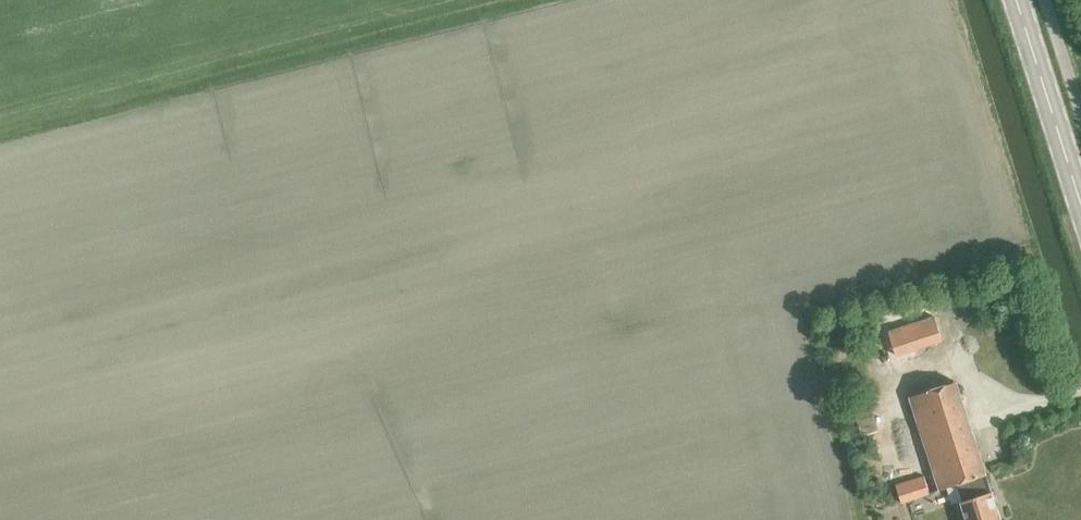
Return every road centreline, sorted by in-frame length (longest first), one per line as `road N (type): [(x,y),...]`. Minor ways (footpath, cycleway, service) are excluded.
road 1 (tertiary): [(1080,212),(1010,0)]

